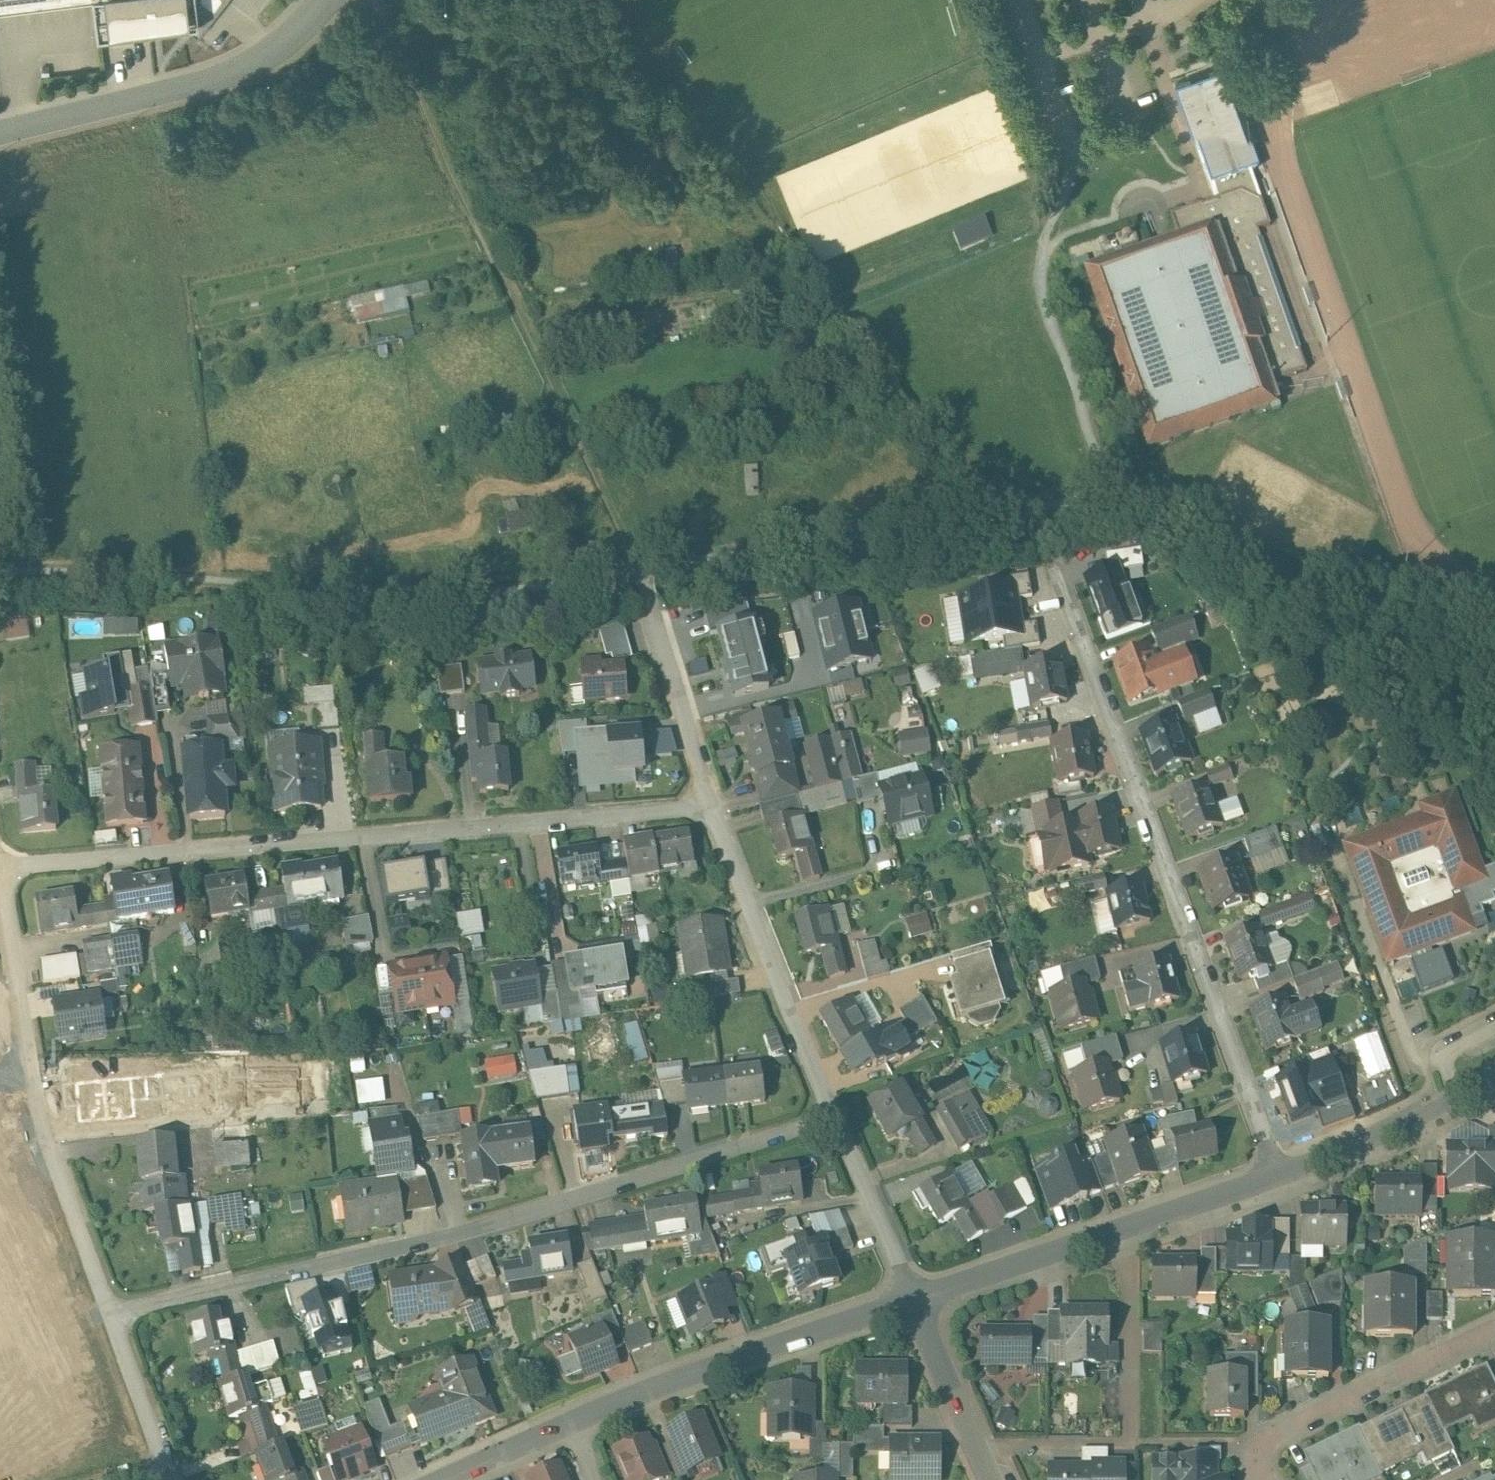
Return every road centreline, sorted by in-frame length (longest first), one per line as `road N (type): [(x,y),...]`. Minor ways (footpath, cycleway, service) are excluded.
road 1 (track): [(1494,699),(1428,650),(1289,588),(1095,456),(1041,290),(1044,258),(1057,225),(1200,180),(1145,8)]
road 2 (residential): [(107,1316),(455,1235),(832,1117)]
road 3 (residential): [(0,860),(709,806)]
road 4 (residential): [(1278,1175),(1051,560)]
road 5 (track): [(373,0),(637,567)]
road 6 (residential): [(915,1297),(1278,1175)]
road 7 (residential): [(571,1421),(915,1297)]
road 8 (residential): [(0,133),(232,70),(290,34),(322,0)]
road 9 (residential): [(709,806),(832,1117)]
road 10 (residential): [(1260,1479),(1263,1441),(1494,1329)]
road 11 (residential): [(28,1068),(107,1316)]
road 12 (residential): [(1278,1175),(1374,1138),(1494,1076)]
road 13 (residential): [(996,1479),(915,1297)]
road 14 (residential): [(832,1117),(915,1297)]
road 15 (residential): [(647,626),(709,806)]
road 16 (residential): [(107,1316),(172,1479)]
road 17 (residential): [(0,899),(28,1068)]
road 18 (residential): [(438,1479),(571,1421)]

